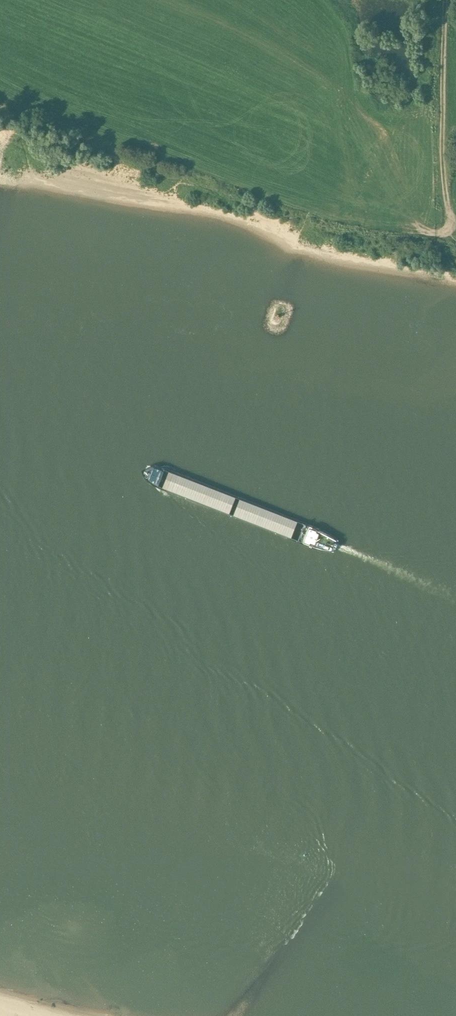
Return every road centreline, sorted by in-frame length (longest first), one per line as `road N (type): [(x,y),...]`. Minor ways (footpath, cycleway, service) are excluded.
road 1 (track): [(445,235),(238,183),(64,121),(0,88)]
road 2 (track): [(445,235),(445,0)]

